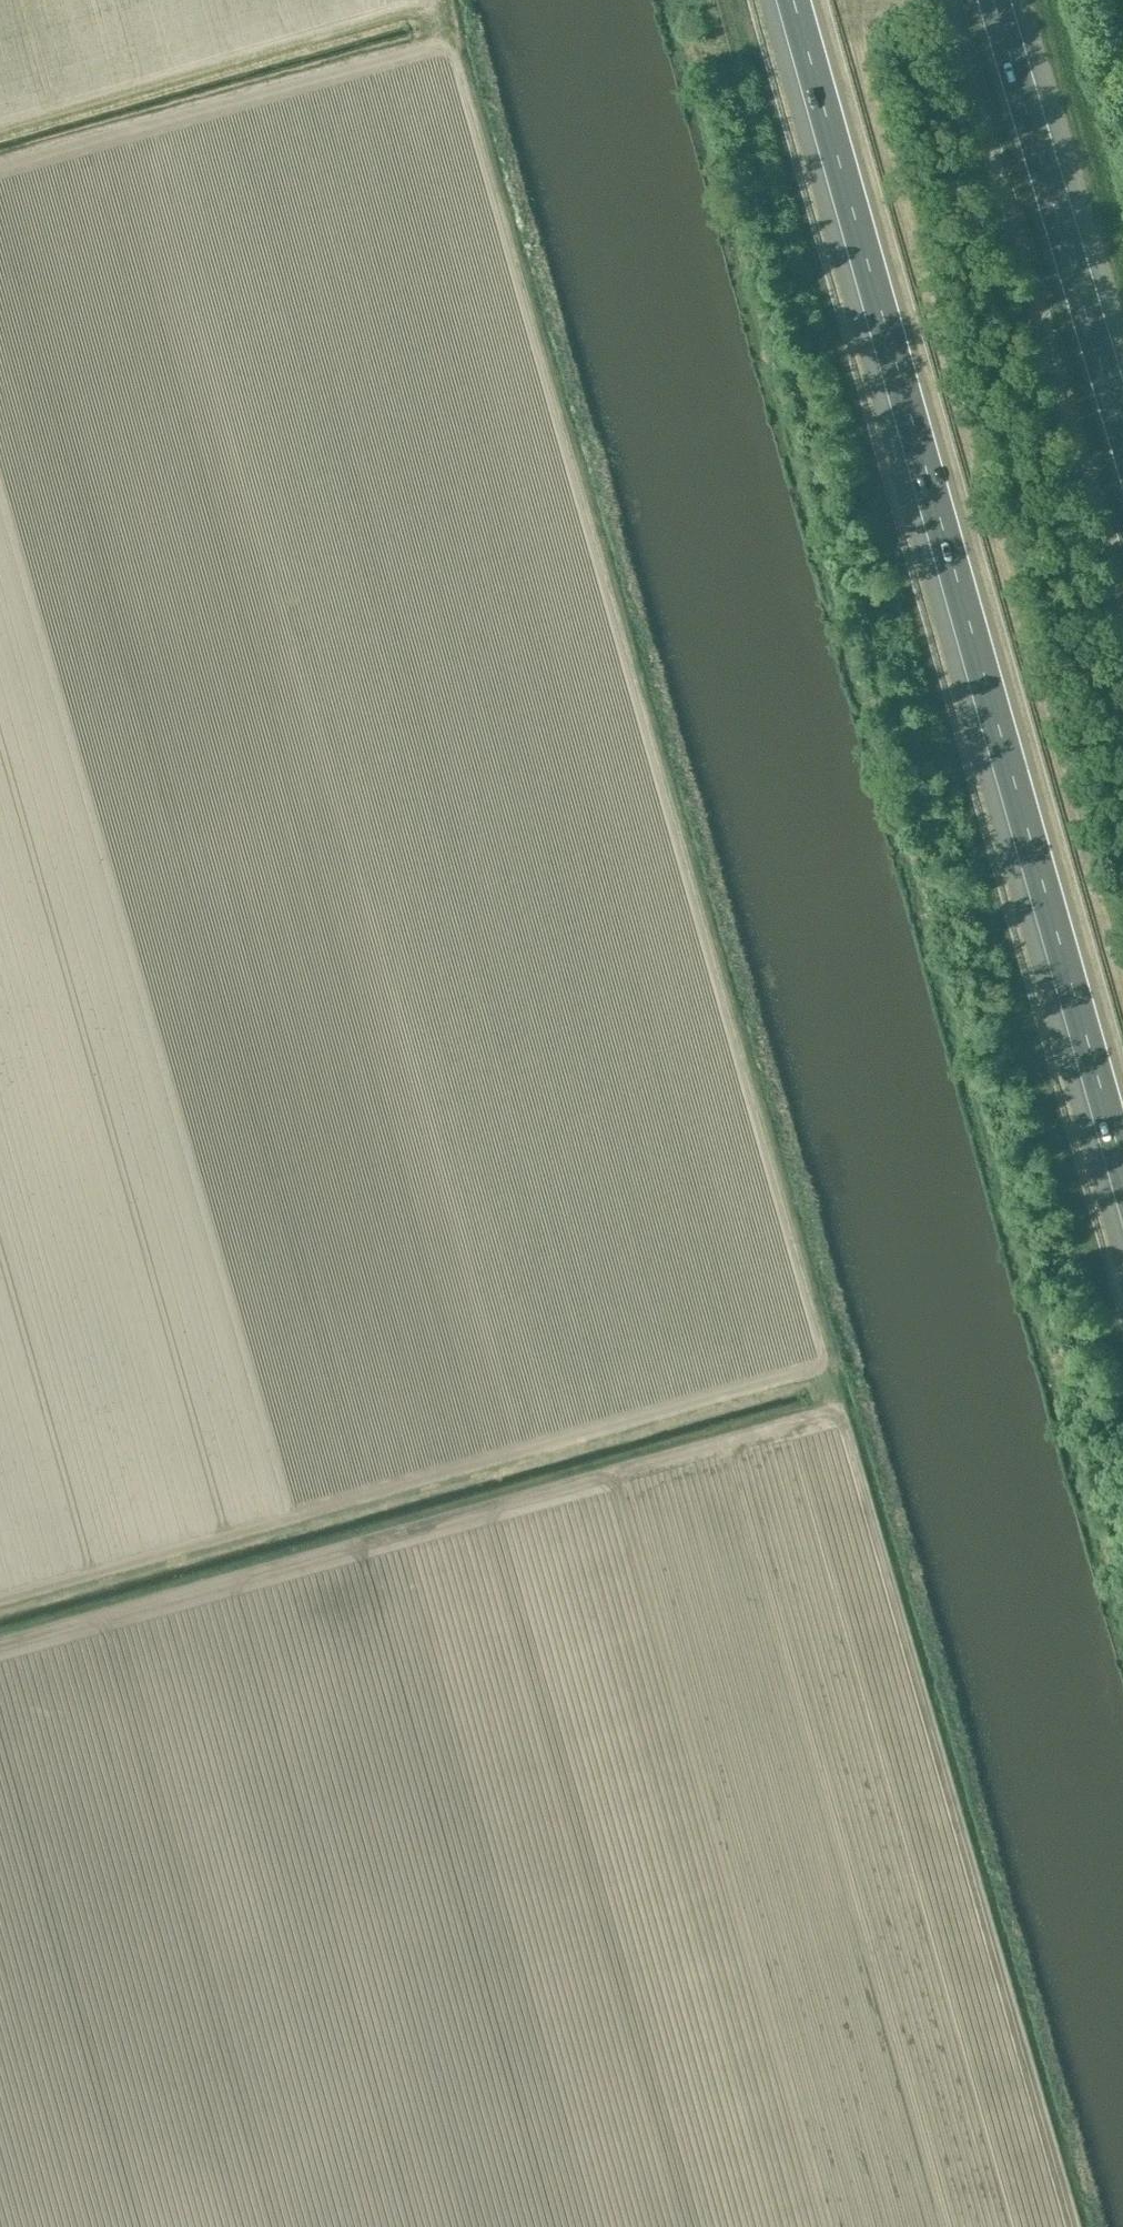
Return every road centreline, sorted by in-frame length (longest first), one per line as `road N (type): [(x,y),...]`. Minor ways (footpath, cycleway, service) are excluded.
road 1 (motorway): [(793,0),(1122,1164)]
road 2 (track): [(0,169),(438,46)]
road 3 (motorway): [(1122,434),(994,0)]

